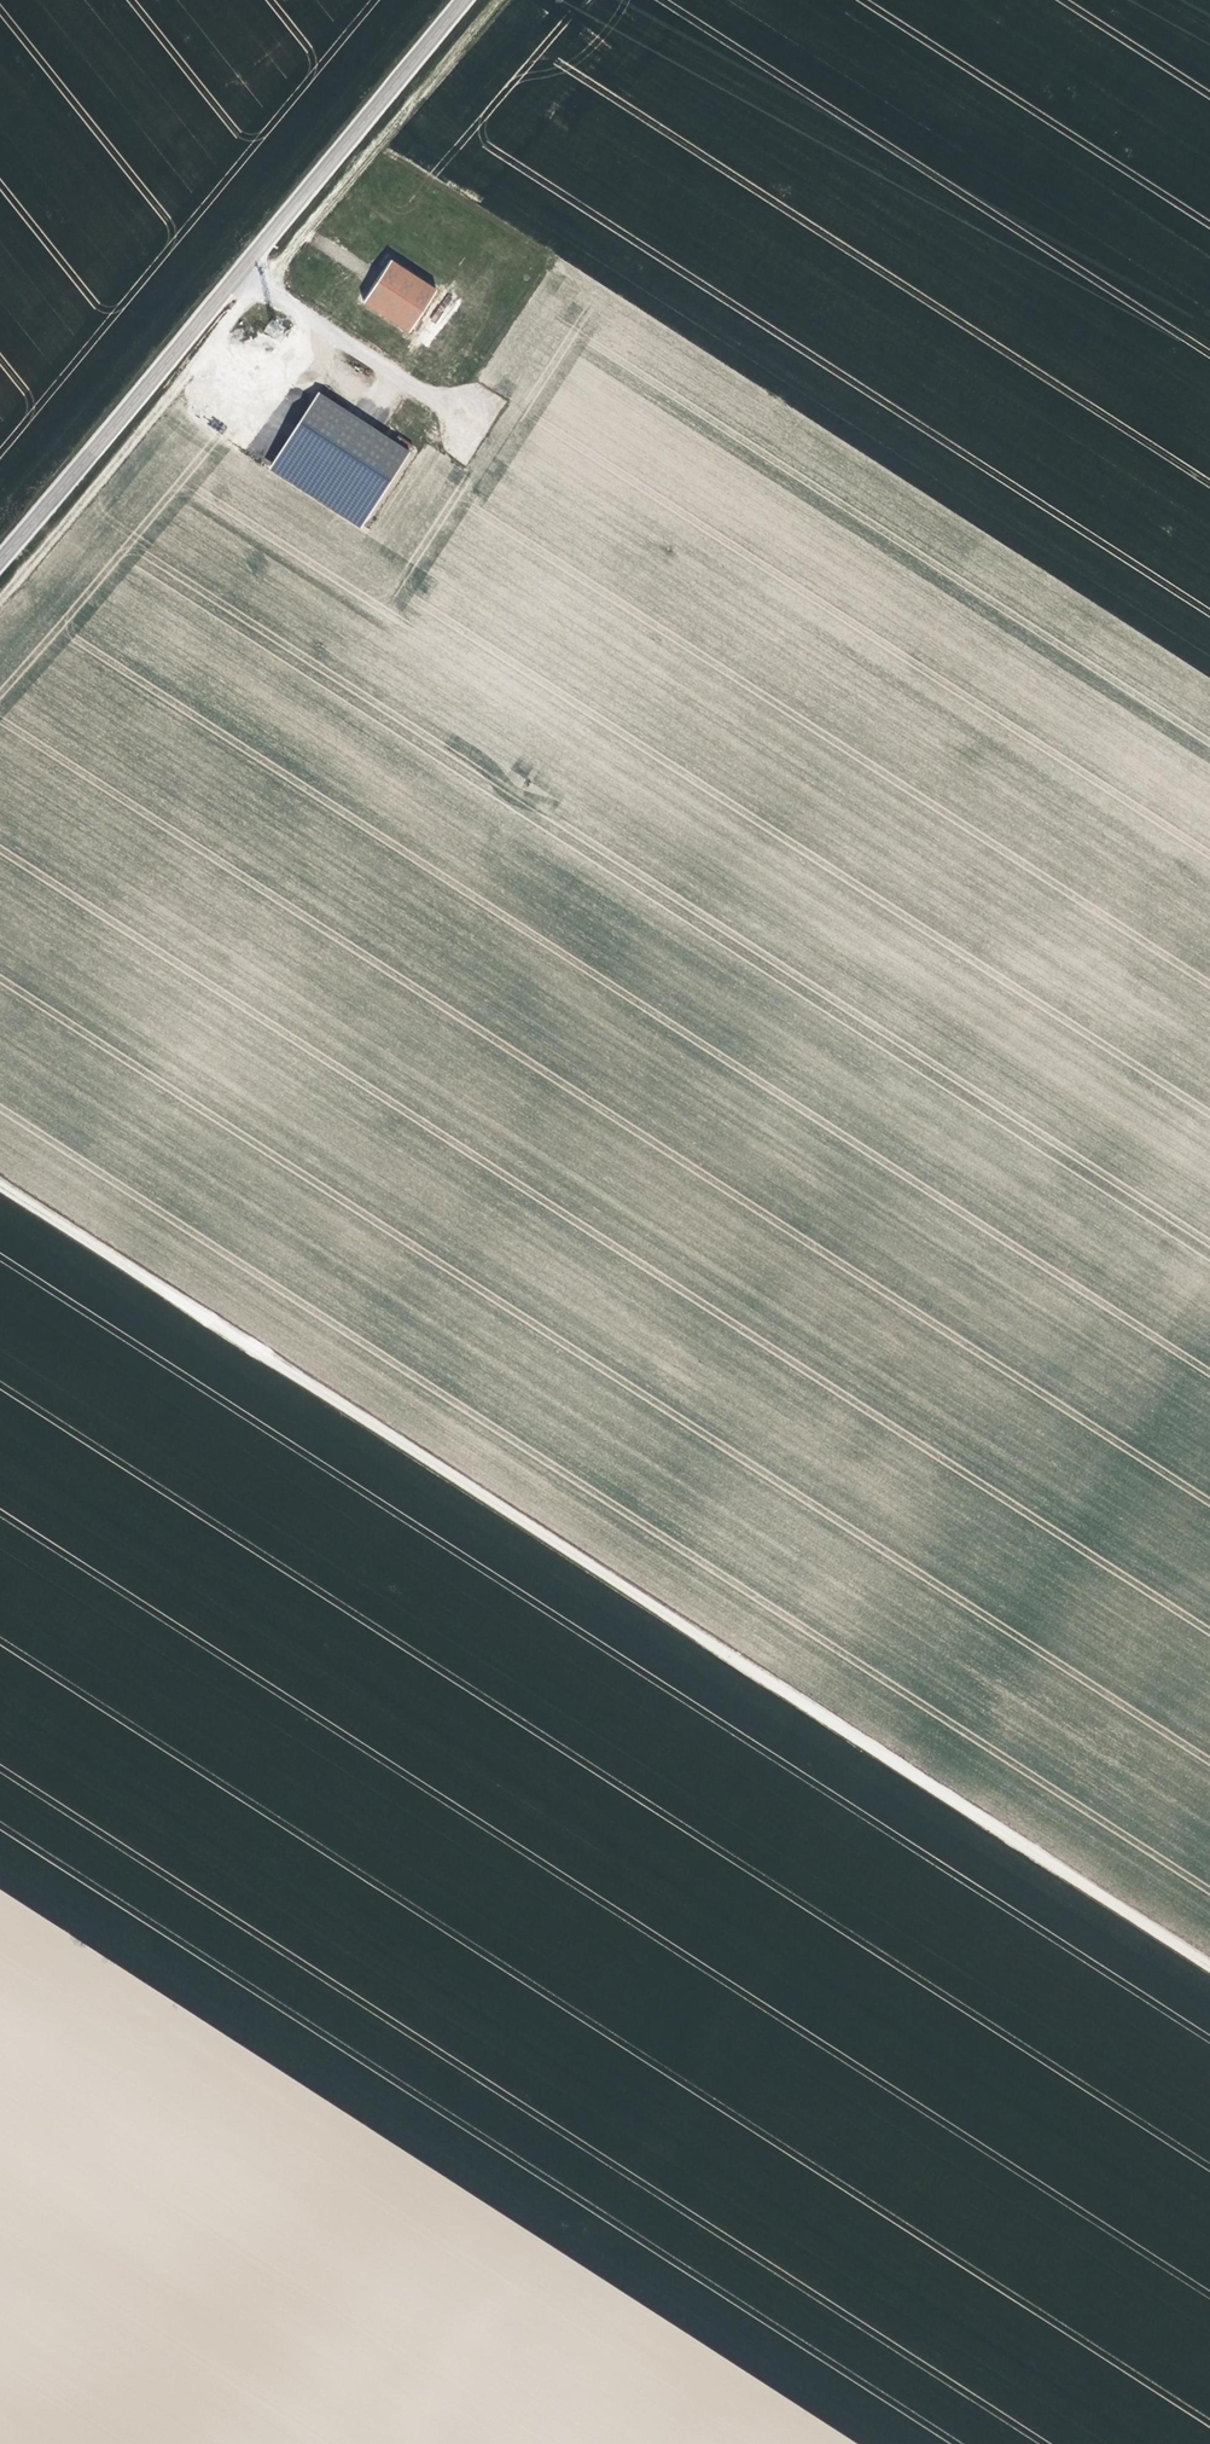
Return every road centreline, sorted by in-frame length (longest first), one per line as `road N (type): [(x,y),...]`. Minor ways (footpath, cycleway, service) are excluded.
road 1 (track): [(1209,1968),(0,1181)]
road 2 (track): [(0,584),(509,0)]
road 3 (tertiary): [(0,564),(464,0)]

